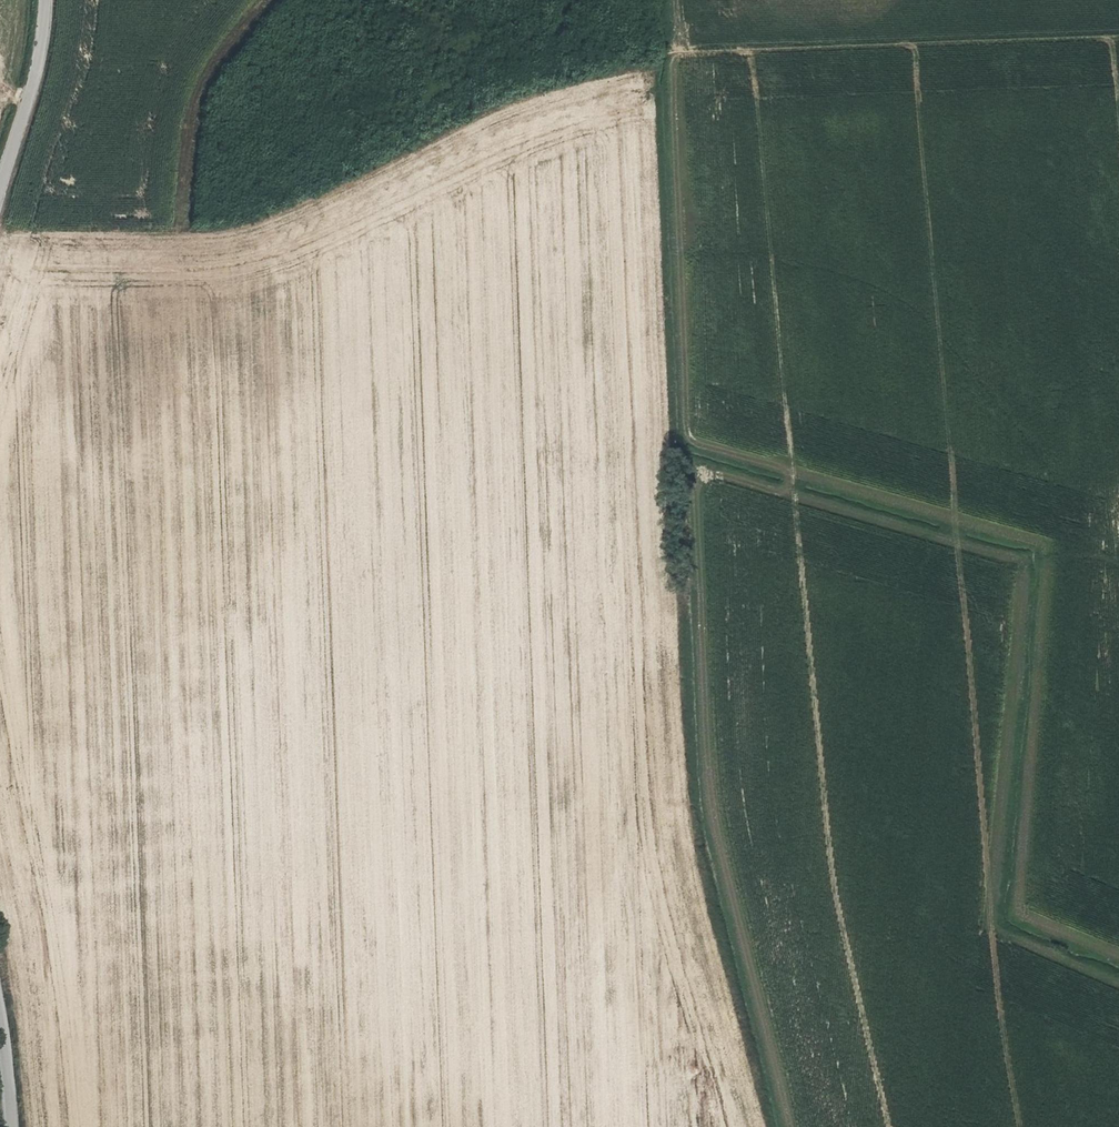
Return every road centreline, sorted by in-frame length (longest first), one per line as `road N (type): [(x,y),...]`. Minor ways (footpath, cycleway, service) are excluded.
road 1 (unclassified): [(0,193),(46,0)]
road 2 (unclassified): [(20,1126),(0,1006)]

